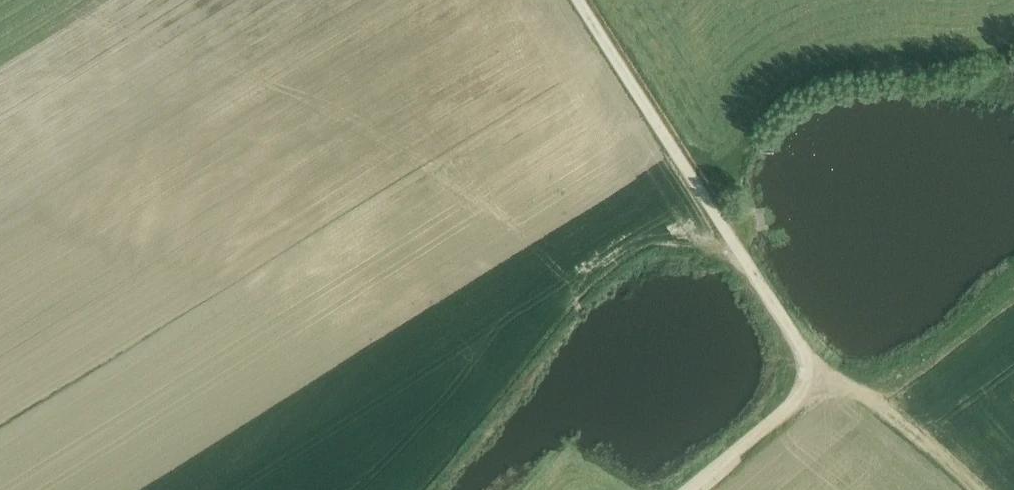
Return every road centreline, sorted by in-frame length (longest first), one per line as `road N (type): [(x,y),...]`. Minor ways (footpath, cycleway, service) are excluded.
road 1 (residential): [(691,489),(811,391),(805,352),(583,0)]

